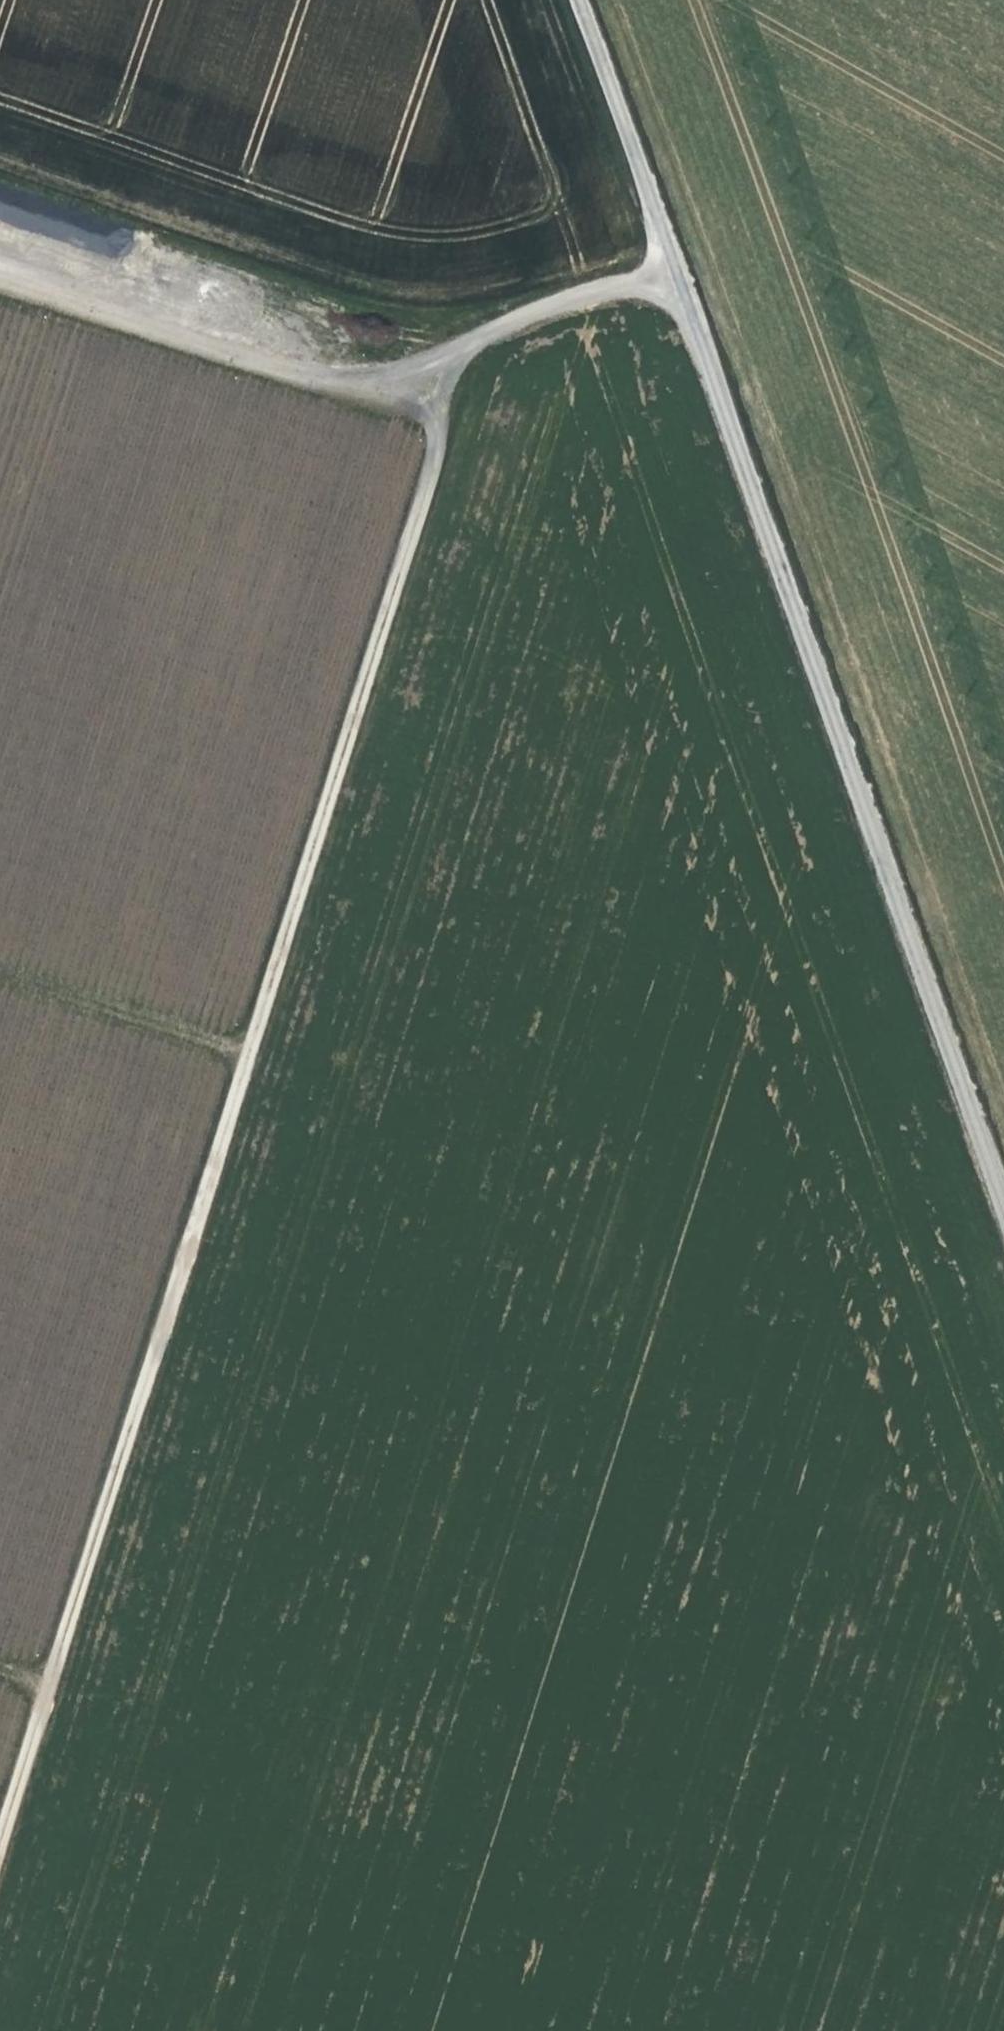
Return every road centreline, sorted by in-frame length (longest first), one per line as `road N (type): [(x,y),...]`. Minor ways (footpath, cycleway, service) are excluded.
road 1 (unclassified): [(580,0),(1003,1195)]
road 2 (track): [(0,1831),(248,1053),(0,975)]

